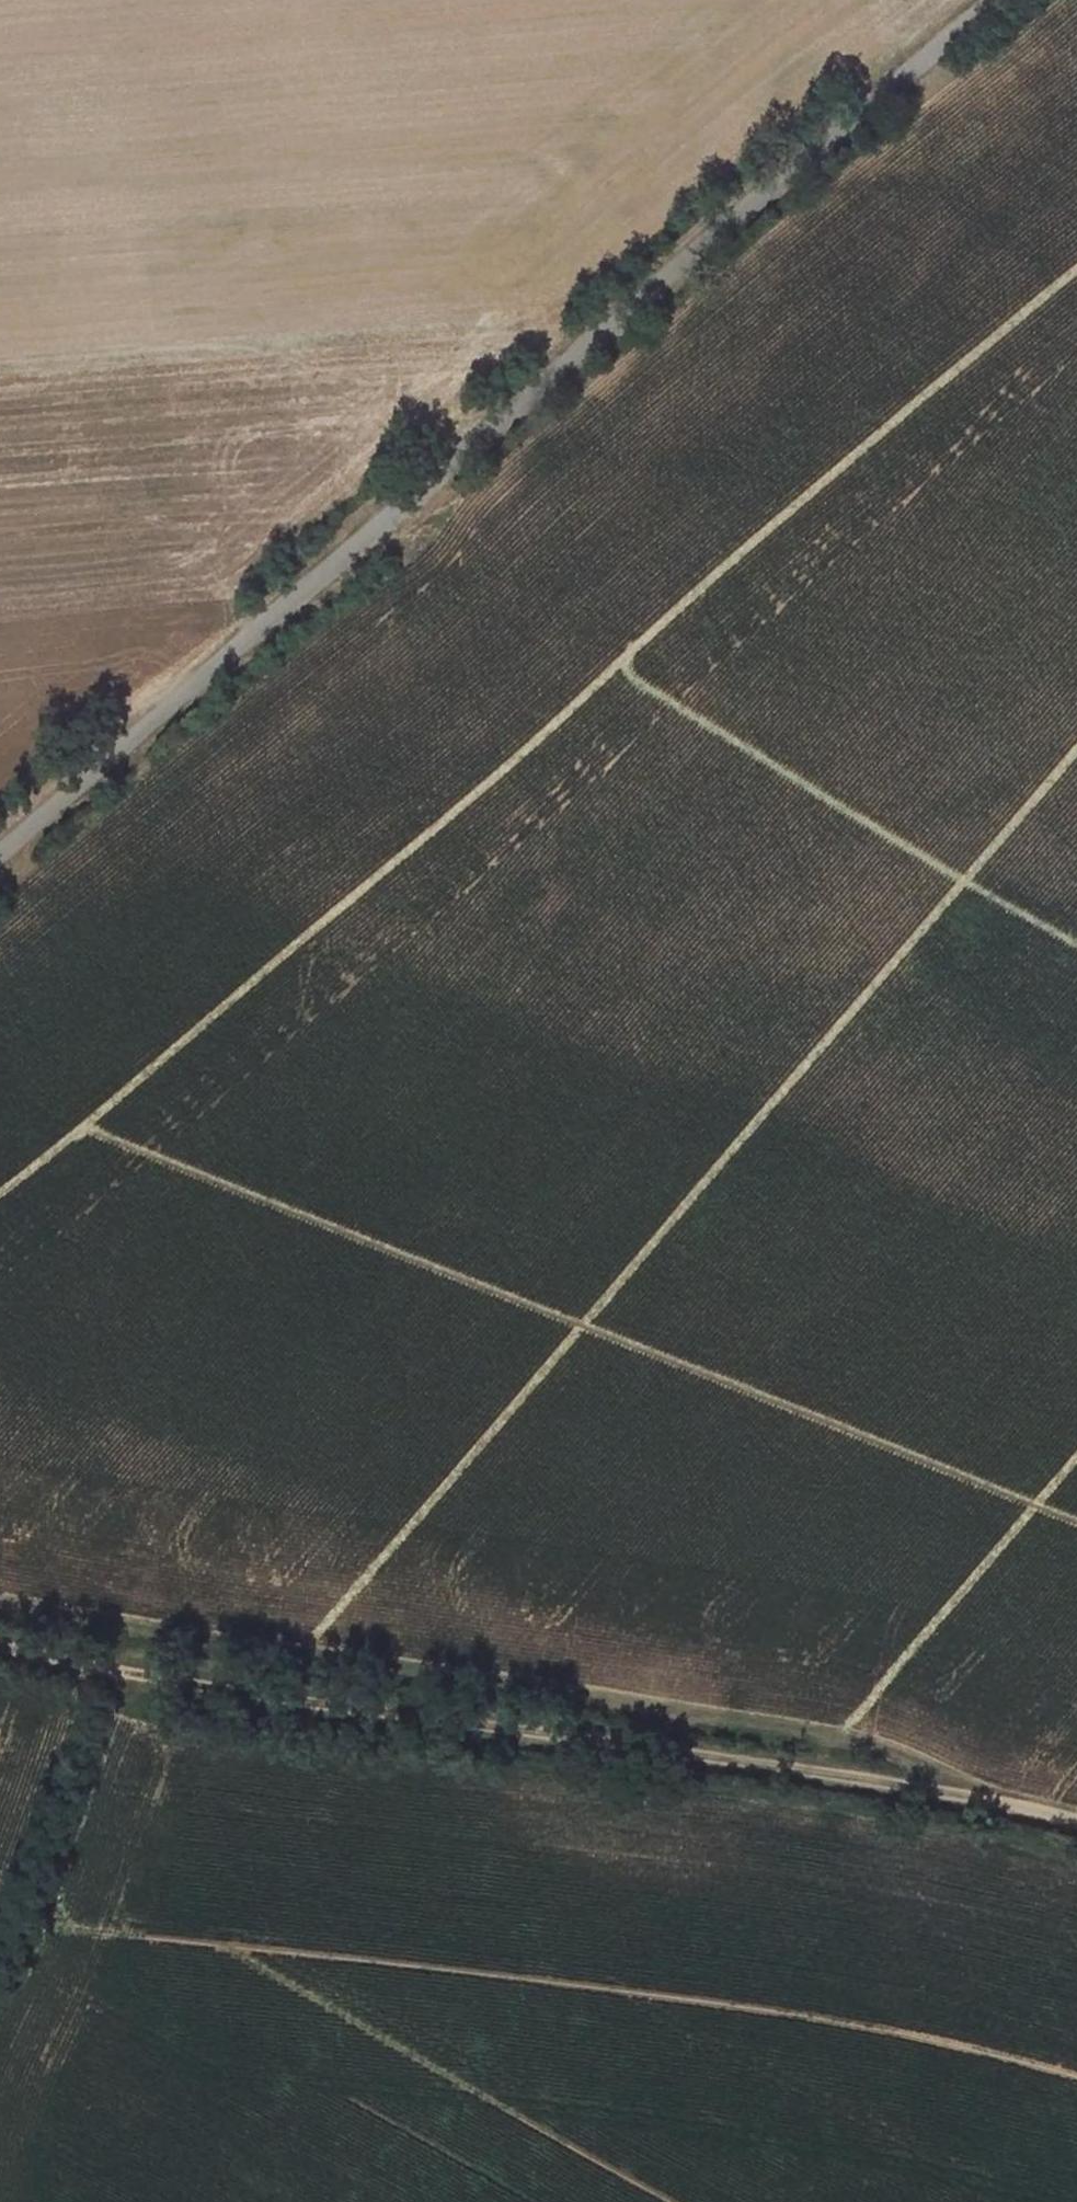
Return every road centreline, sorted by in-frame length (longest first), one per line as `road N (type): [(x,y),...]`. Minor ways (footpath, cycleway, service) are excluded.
road 1 (unclassified): [(990,0),(0,846)]
road 2 (track): [(1076,1828),(872,1781),(0,1648)]

